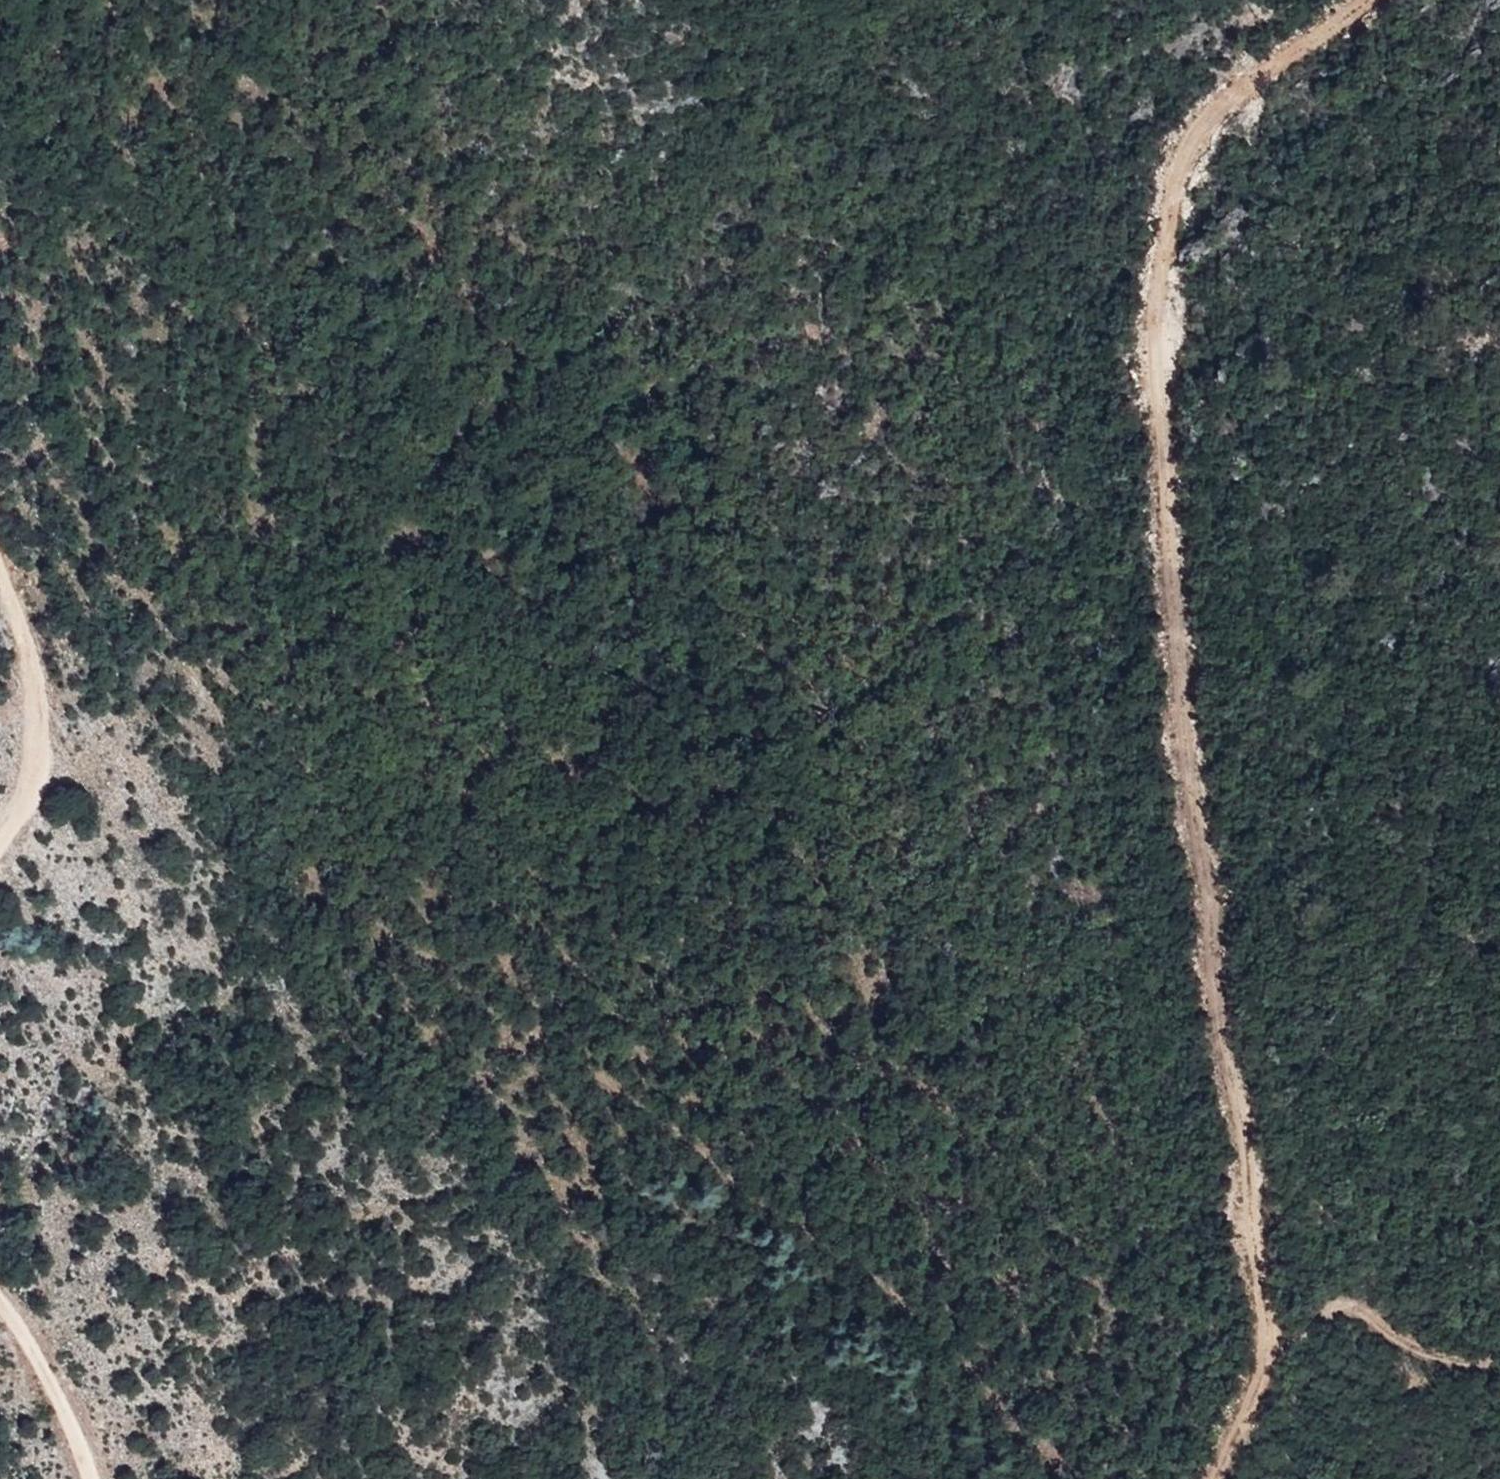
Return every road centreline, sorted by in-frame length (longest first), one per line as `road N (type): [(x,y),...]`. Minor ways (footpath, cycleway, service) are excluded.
road 1 (track): [(1374,0),(1253,82),(1206,125),(1179,169),(1145,327),(1169,442),(1183,695),(1212,894),(1218,1009),(1250,1140),(1251,1256),(1274,1354)]
road 2 (track): [(1499,1366),(1414,1348),(1347,1308),(1320,1312),(1274,1354),(1218,1478)]
road 3 (track): [(0,830),(32,765),(26,660),(0,574)]
road 4 (track): [(90,1478),(37,1360),(0,1307)]

